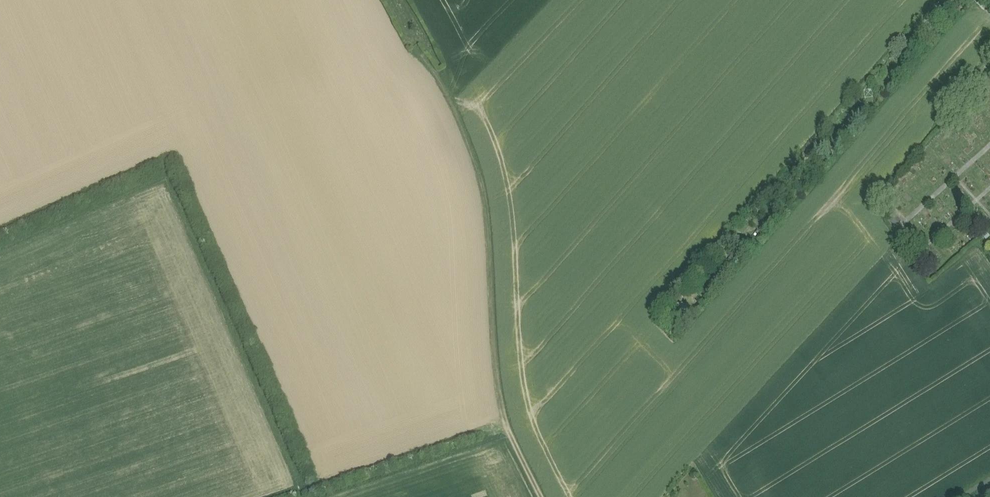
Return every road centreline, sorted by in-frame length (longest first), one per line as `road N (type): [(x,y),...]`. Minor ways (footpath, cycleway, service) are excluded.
road 1 (track): [(419,53),(451,103),(482,192),(499,398),(542,496)]

